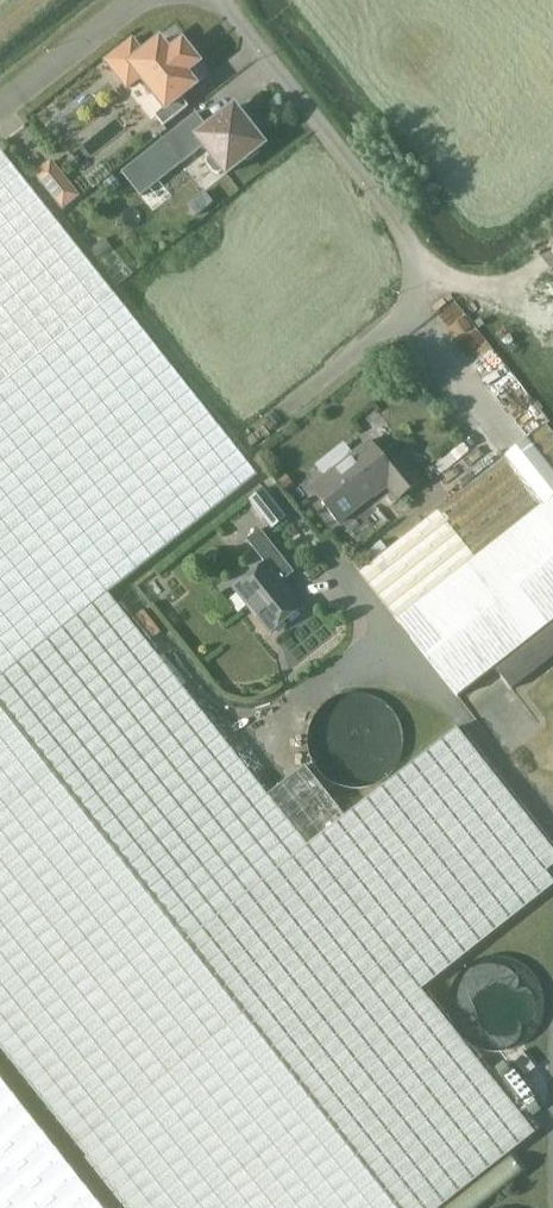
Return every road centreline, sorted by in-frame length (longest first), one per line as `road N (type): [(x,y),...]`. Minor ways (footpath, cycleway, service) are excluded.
road 1 (unclassified): [(226,0),(407,239),(417,281),(410,310),(257,438)]
road 2 (unclassified): [(0,97),(118,0)]

